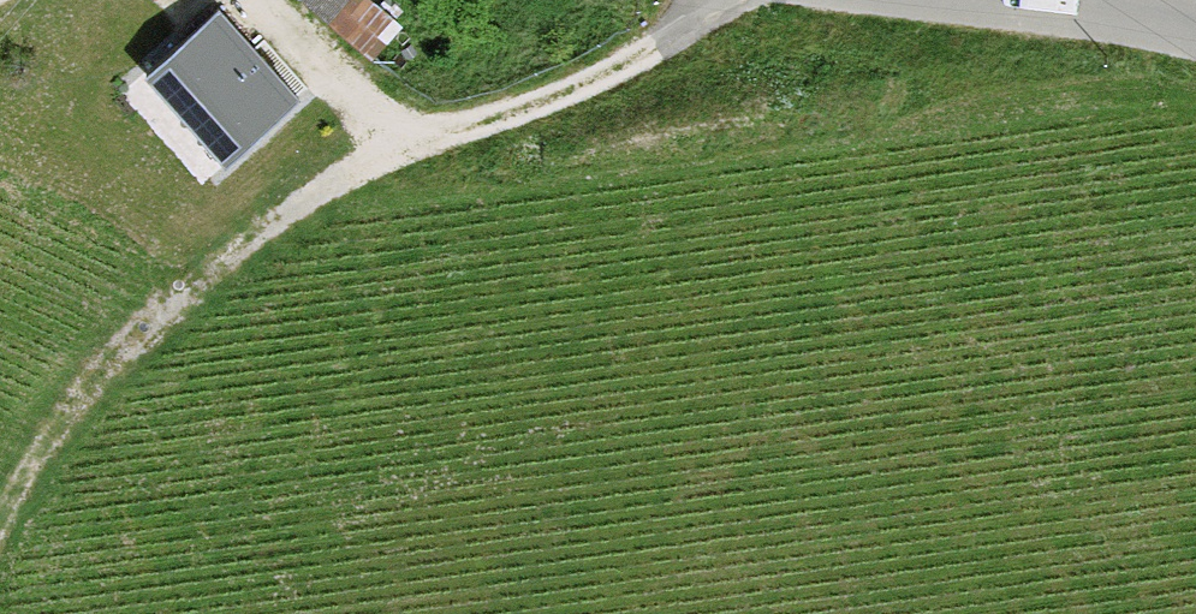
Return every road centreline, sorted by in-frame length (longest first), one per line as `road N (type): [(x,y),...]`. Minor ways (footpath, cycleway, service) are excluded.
road 1 (track): [(737,0),(572,90),(394,142),(293,205),(101,378),(26,475),(0,524)]
road 2 (track): [(394,142),(260,0)]
road 3 (tertiary): [(1006,0),(1195,29)]

